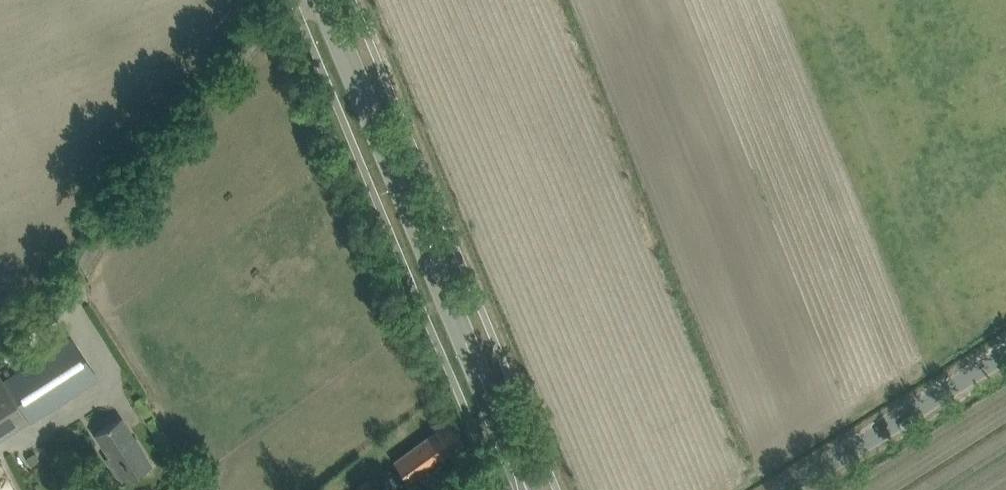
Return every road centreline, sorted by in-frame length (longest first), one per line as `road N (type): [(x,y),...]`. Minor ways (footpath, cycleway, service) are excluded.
road 1 (secondary): [(525,486),(323,0)]
road 2 (unclassified): [(787,489),(1005,352)]

